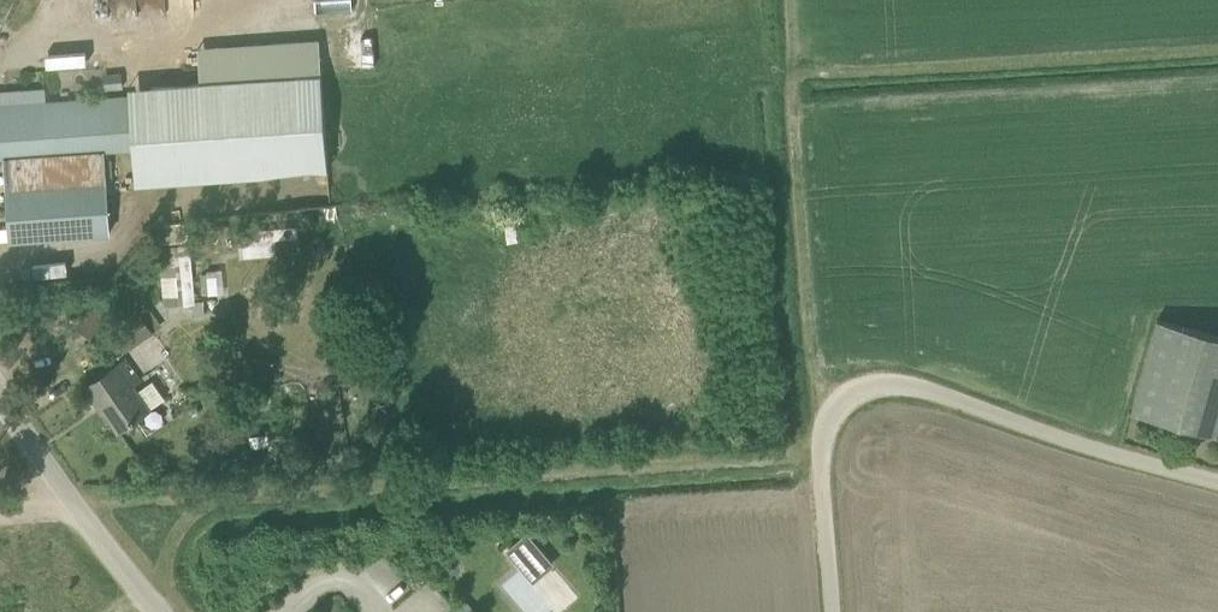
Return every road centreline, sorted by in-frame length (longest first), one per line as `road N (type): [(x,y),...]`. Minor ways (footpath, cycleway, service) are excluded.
road 1 (track): [(0,515),(134,495),(816,448)]
road 2 (track): [(786,0),(816,448)]
road 3 (unclassified): [(1217,484),(896,389),(865,389),(830,411),(816,448)]
road 4 (unclassified): [(164,611),(77,509),(0,396)]
road 5 (unclassified): [(828,611),(816,448)]

